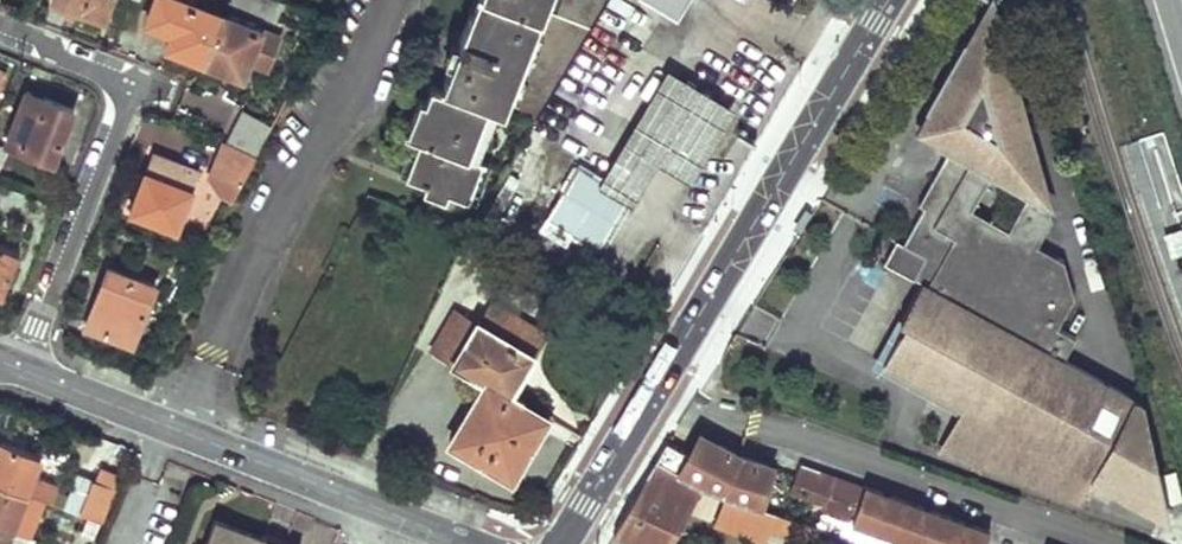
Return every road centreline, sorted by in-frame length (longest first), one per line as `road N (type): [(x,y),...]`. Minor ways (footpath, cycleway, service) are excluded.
road 1 (residential): [(660,379),(731,417),(795,423),(1125,543)]
road 2 (tertiary): [(465,543),(20,369)]
road 3 (residential): [(20,369),(128,72),(0,24)]
road 4 (secondary): [(887,0),(660,379)]
road 5 (secondary): [(660,379),(561,543)]

